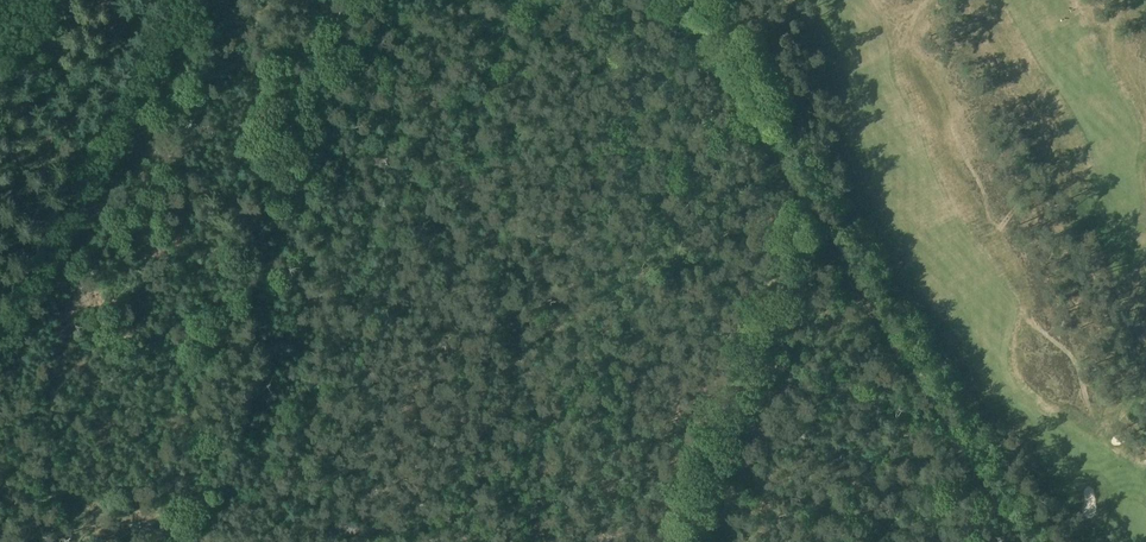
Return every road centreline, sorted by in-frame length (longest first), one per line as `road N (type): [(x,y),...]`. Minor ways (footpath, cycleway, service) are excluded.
road 1 (track): [(821,216),(685,541)]
road 2 (track): [(0,487),(90,500),(188,541)]
road 3 (track): [(0,76),(90,184)]

